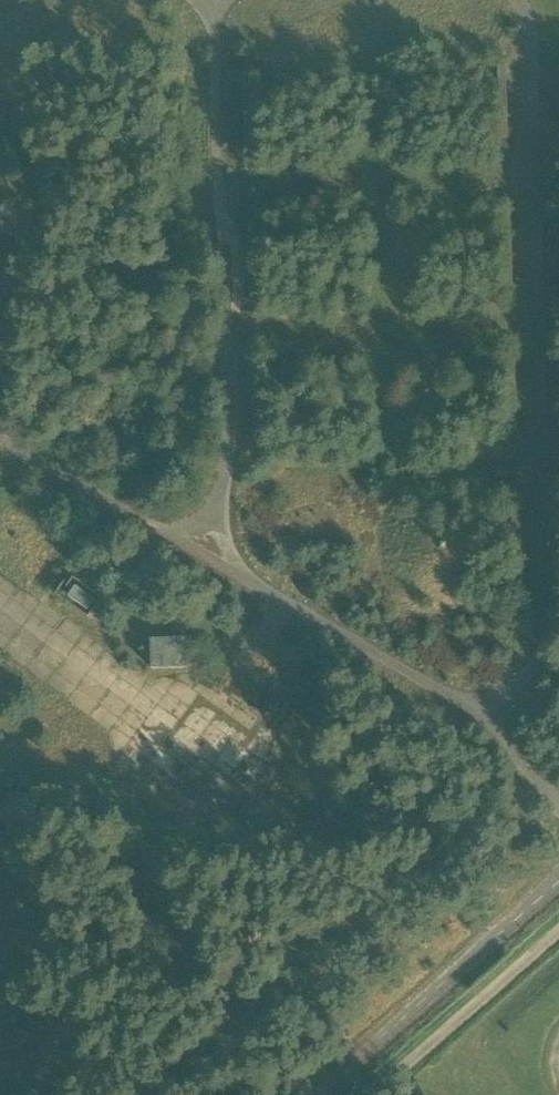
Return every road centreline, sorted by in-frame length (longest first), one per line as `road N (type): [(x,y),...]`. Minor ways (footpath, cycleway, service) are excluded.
road 1 (track): [(371,1094),(558,930)]

